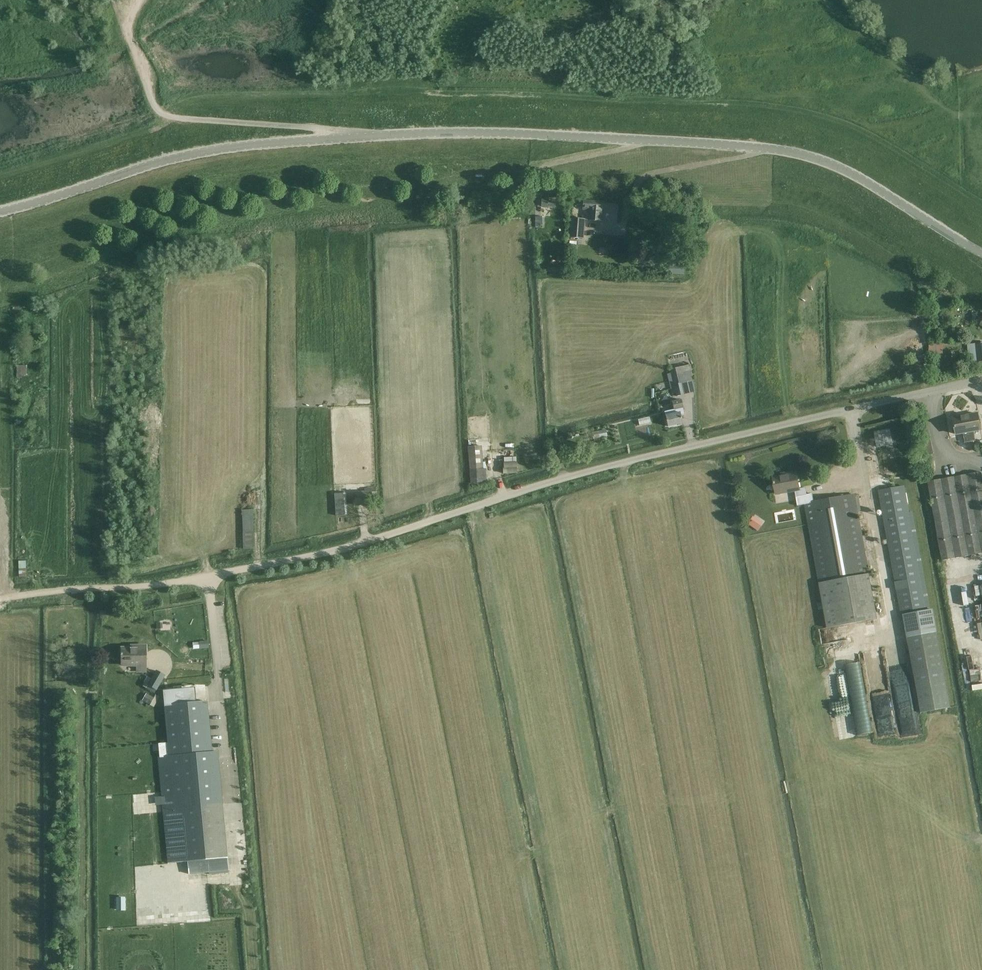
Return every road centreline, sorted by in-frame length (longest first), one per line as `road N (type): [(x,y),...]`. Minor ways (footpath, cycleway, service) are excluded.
road 1 (tertiary): [(981,256),(824,161),(739,146),(598,139),(456,135),(246,146),(0,211)]
road 2 (unclassified): [(4,598),(157,584),(340,549),(629,460),(981,380)]
road 3 (track): [(140,0),(129,17),(131,44),(164,115),(350,139)]

